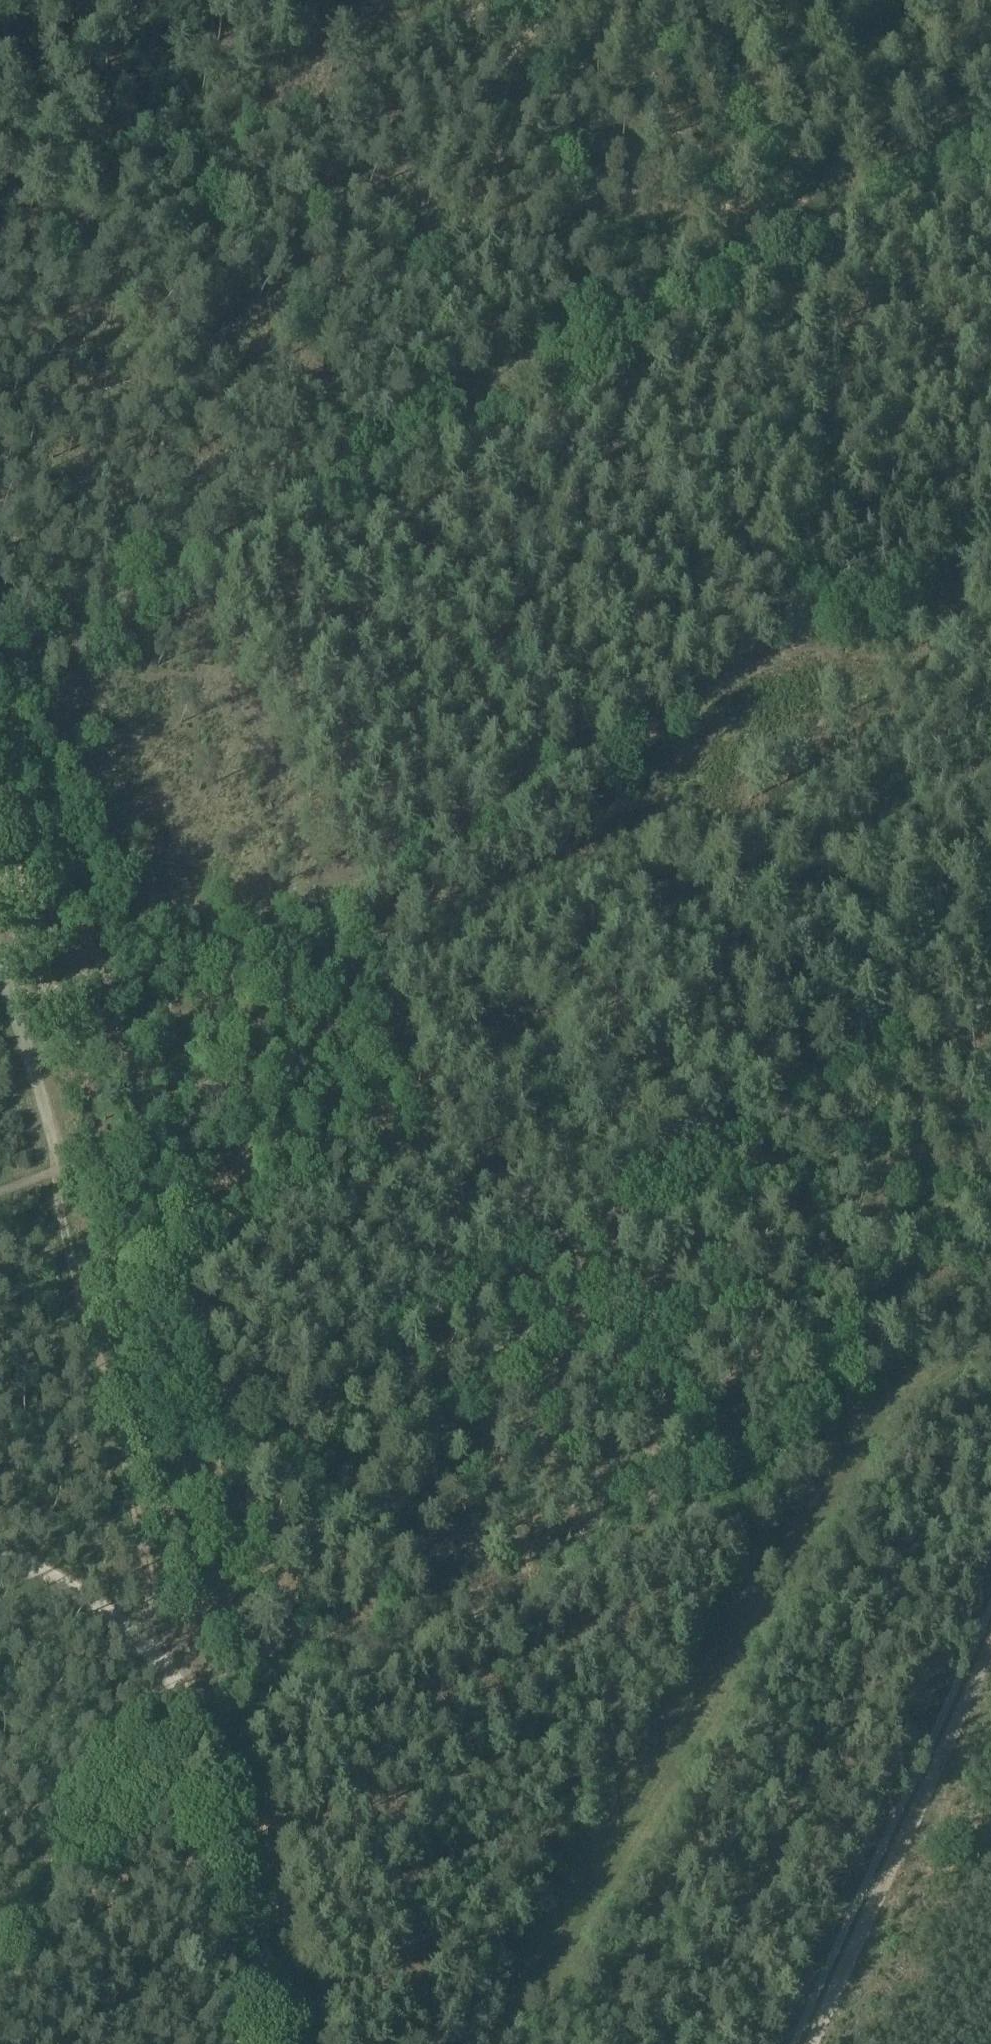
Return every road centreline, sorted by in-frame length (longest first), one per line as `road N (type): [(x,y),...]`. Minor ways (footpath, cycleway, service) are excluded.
road 1 (track): [(990,990),(428,1312),(285,1386),(188,1413),(194,1367),(186,1305),(139,1189),(80,1167),(0,1203)]
road 2 (track): [(990,119),(0,669)]
road 3 (track): [(156,1649),(111,1403),(59,1226),(54,1178),(0,1016)]
road 4 (unclassified): [(290,2043),(226,1808),(176,1678),(156,1649),(98,1607),(0,1566)]
road 5 (track): [(809,2043),(990,1643)]

